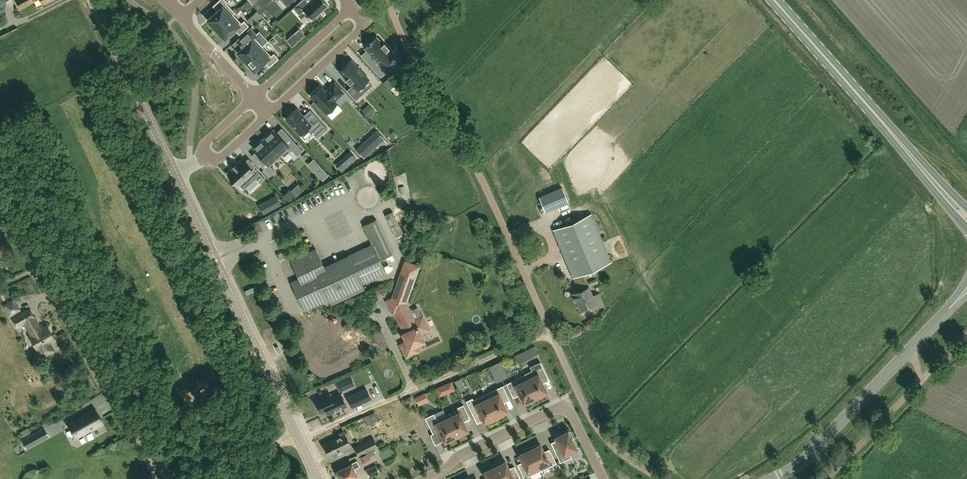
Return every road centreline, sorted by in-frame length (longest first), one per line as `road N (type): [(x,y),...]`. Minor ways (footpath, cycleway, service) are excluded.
road 1 (track): [(660,478),(614,447),(586,410),(482,180),(386,0)]
road 2 (residential): [(157,478),(0,212)]
road 3 (track): [(551,330),(301,439)]
road 4 (residential): [(603,478),(567,403),(424,478)]
road 5 (tertiary): [(948,311),(799,465),(774,478)]
road 6 (unclassified): [(320,478),(219,267)]
road 7 (primary): [(913,158),(774,0)]
road 8 (unclassified): [(173,172),(94,0)]
road 9 (residential): [(353,7),(366,23),(270,113)]
road 10 (residential): [(353,7),(255,97)]

